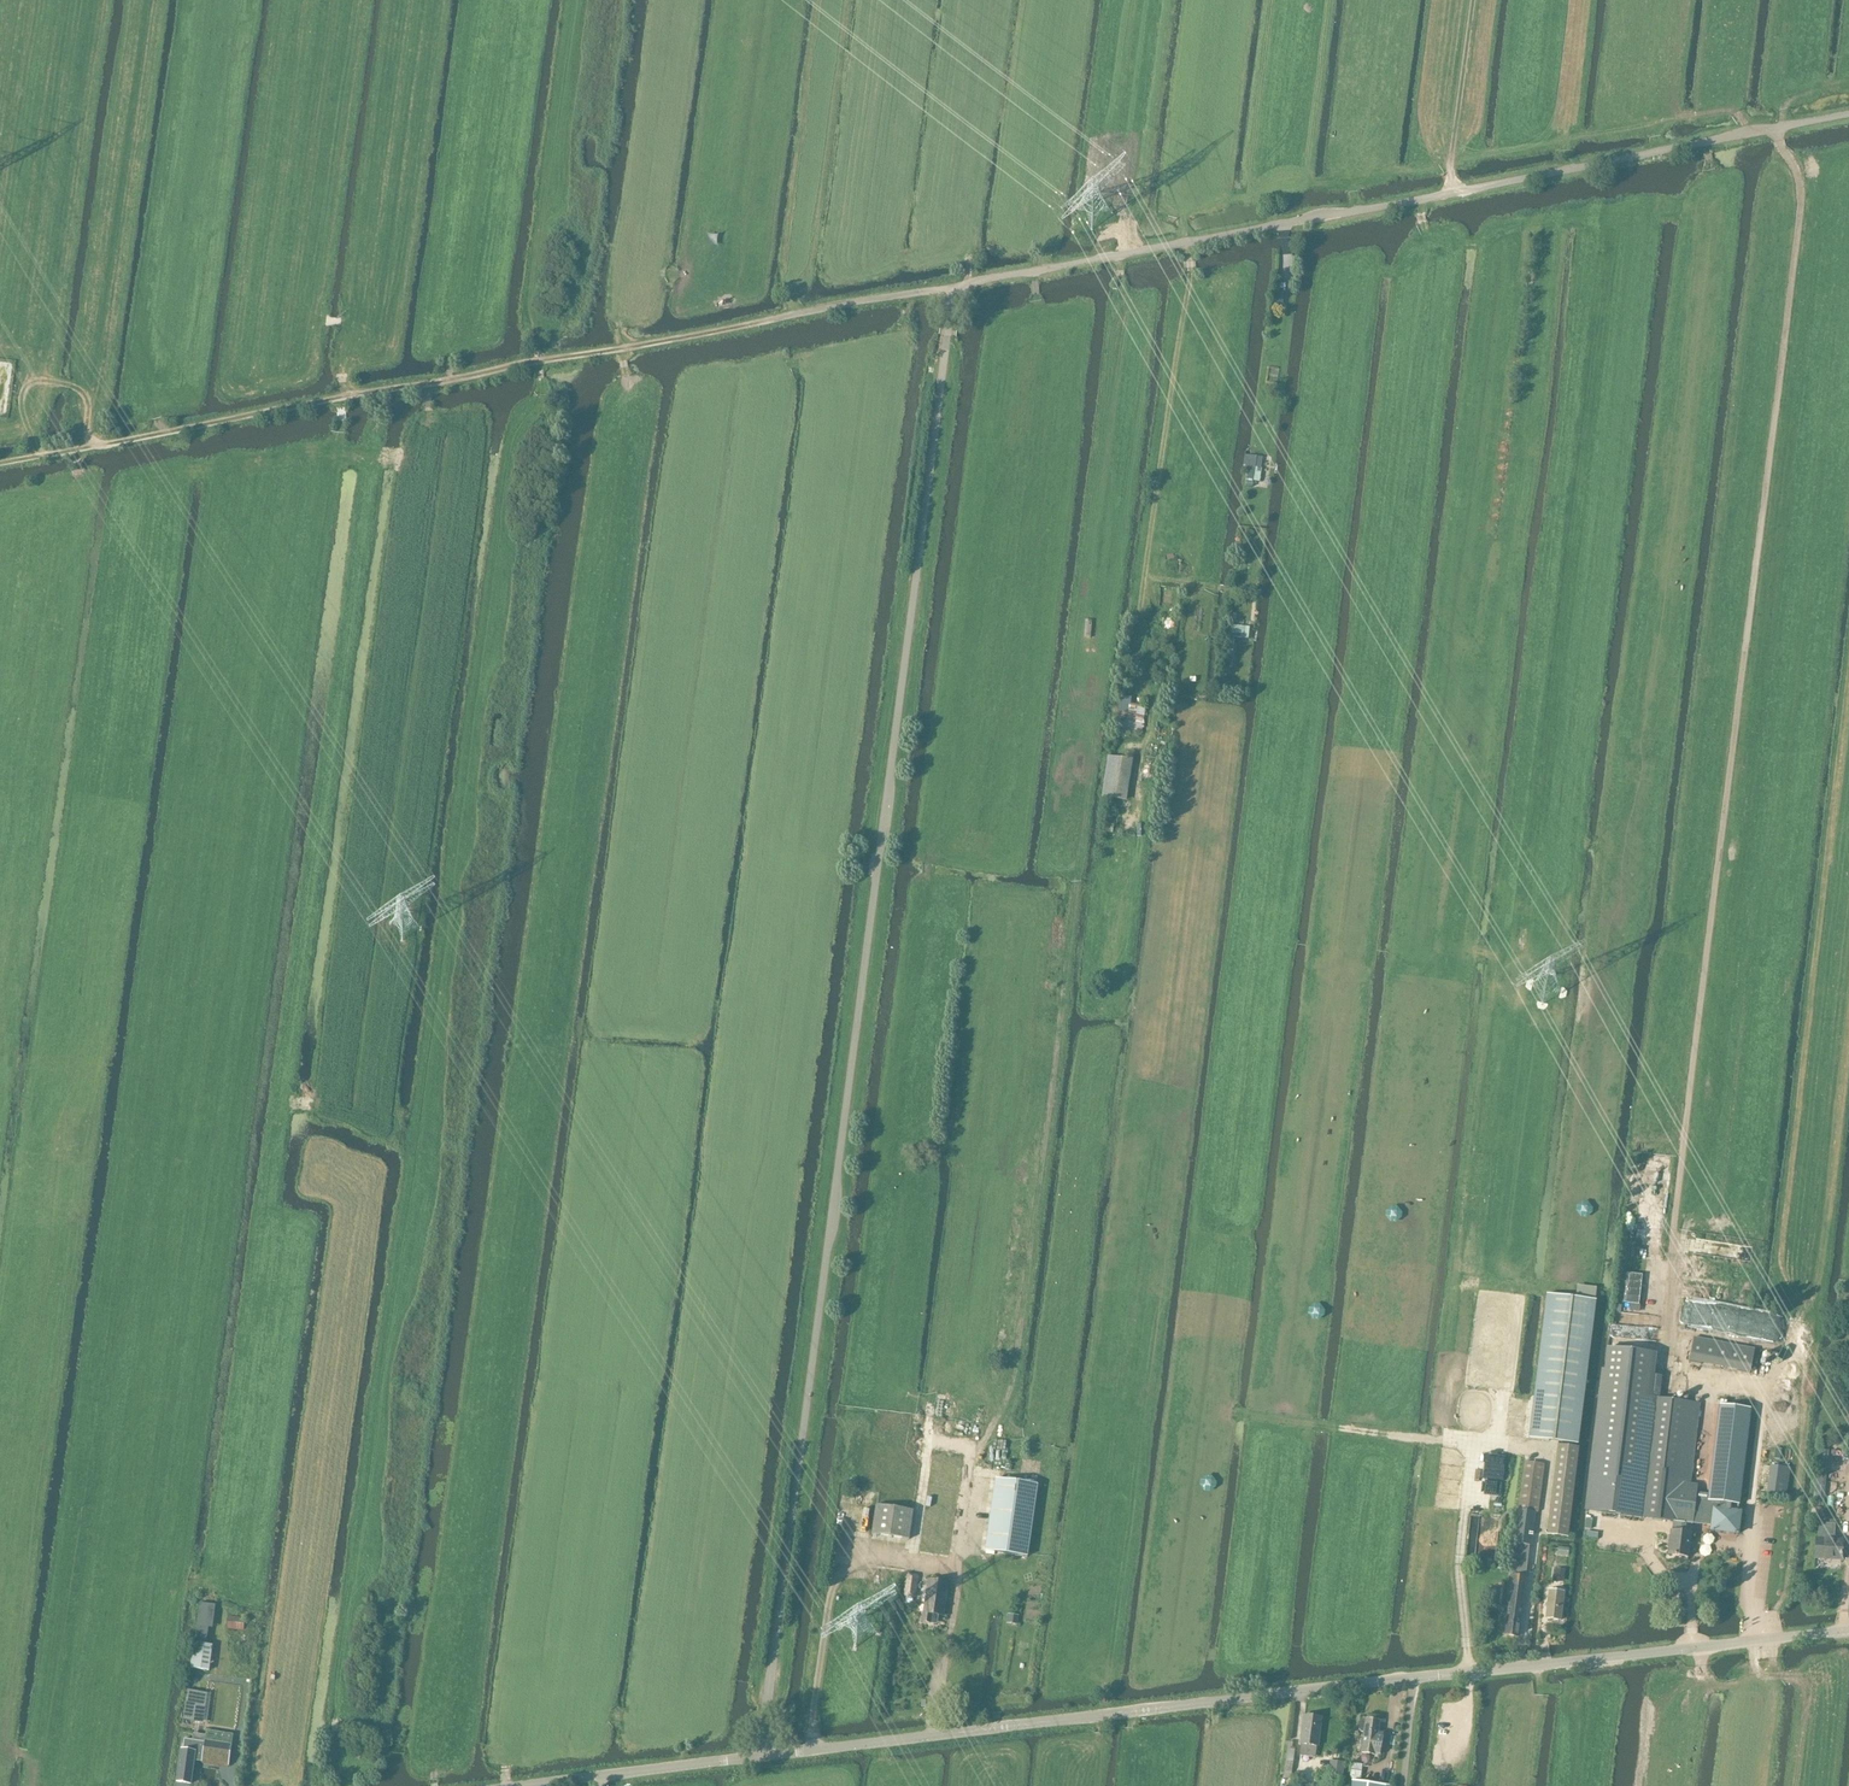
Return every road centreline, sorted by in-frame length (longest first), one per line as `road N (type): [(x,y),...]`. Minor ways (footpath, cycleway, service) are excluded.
road 1 (unclassified): [(768,1756),(766,1703),(950,289)]
road 2 (track): [(1669,1363),(1721,842),(1800,202),(1772,129)]
road 3 (unclassified): [(768,1756),(1848,1628)]
road 4 (unclassified): [(40,455),(950,289)]
road 5 (unclassified): [(950,289),(1848,114)]
road 6 (track): [(1181,205),(1715,110),(1735,113),(1750,133)]
road 7 (track): [(146,0),(77,457)]
road 8 (track): [(1224,1405),(1471,1438)]
road 9 (unclassified): [(525,1785),(768,1756)]

